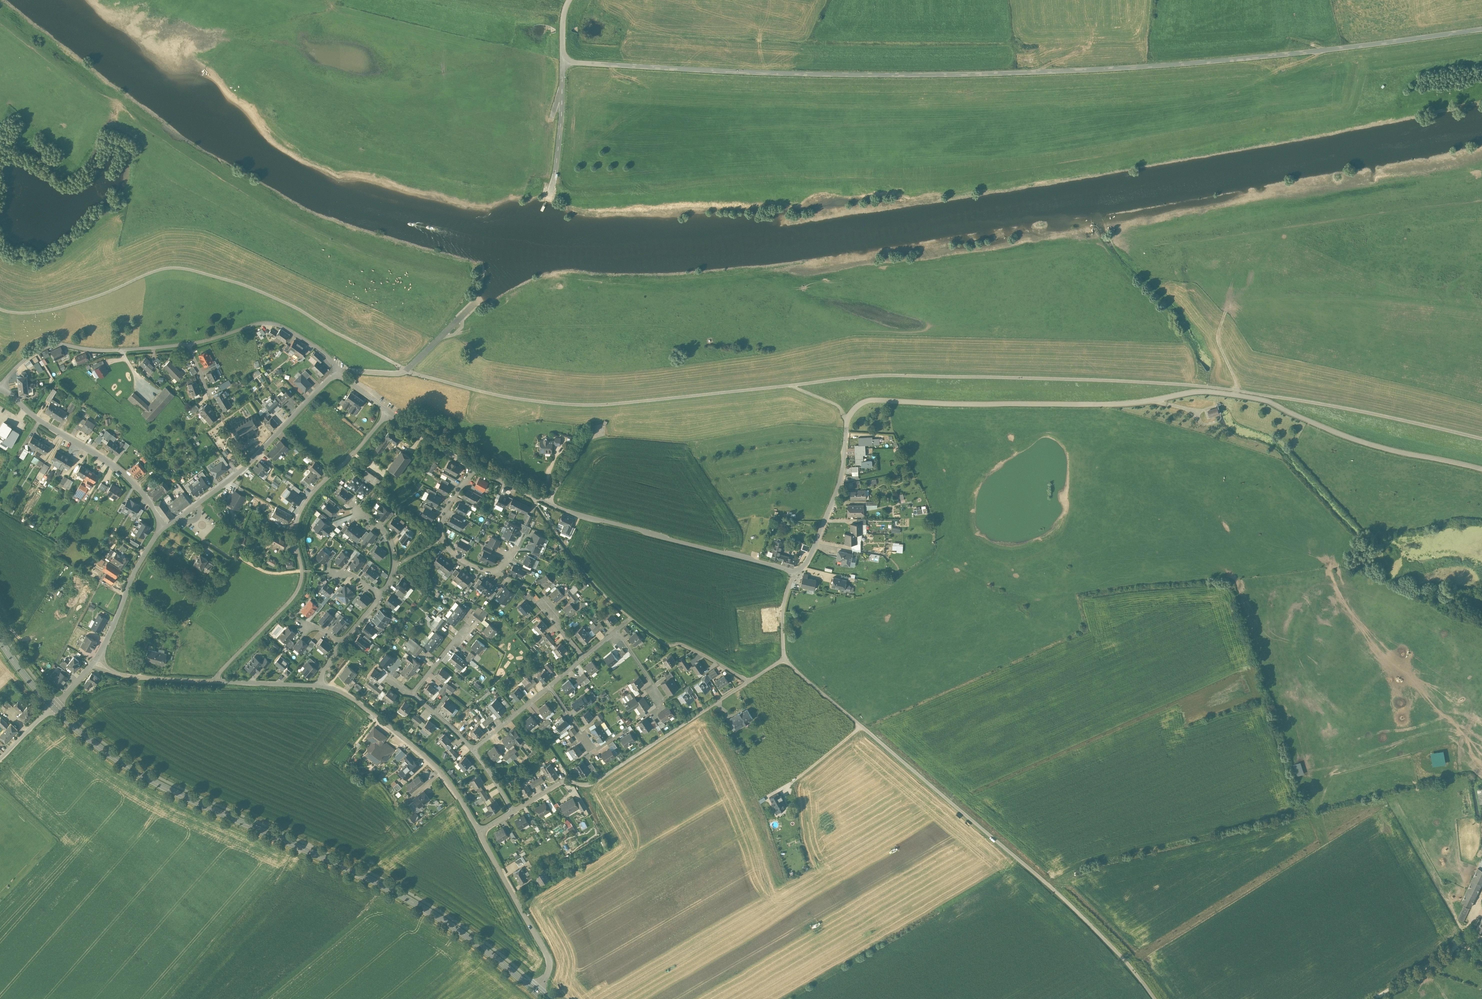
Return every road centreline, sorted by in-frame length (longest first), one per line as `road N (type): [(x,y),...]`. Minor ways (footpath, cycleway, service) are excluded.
road 1 (unclassified): [(563,61),(988,73),(1242,58),(1481,27)]
road 2 (unclassified): [(794,572),(816,542),(842,478),(847,421),(873,399),(1101,404),(1211,390),(1270,400),(1376,446),(1481,469)]
road 3 (secondary): [(56,712),(154,782),(427,909),(536,992)]
road 4 (unclassified): [(1155,998),(1057,892),(785,659)]
road 5 (residential): [(0,387),(26,357),(58,343),(159,347),(266,323),(326,352),(339,371)]
road 6 (residential): [(389,410),(305,506),(299,589),(212,681)]
road 7 (unclassified): [(748,682),(688,646),(669,644),(620,607),(531,495)]
road 8 (unclassified): [(531,495),(794,572)]
road 9 (unclassified): [(748,682),(594,781),(563,782),(513,812)]
road 10 (residential): [(164,527),(240,472),(336,372)]
road 11 (residential): [(320,685),(348,695),(426,757),(480,831)]
road 12 (residential): [(164,527),(123,472),(0,389)]
road 13 (unclassified): [(480,831),(548,955),(550,969),(536,992)]
road 14 (residential): [(473,467),(443,513),(442,538),(481,569),(492,570),(512,554)]
road 15 (unclassified): [(339,371),(407,369),(469,308)]
road 16 (residential): [(96,662),(139,562),(164,527)]
road 17 (unclassified): [(548,201),(563,61)]
road 18 (residential): [(661,693),(617,629),(584,656)]
road 19 (residential): [(96,662),(131,676),(212,681)]

